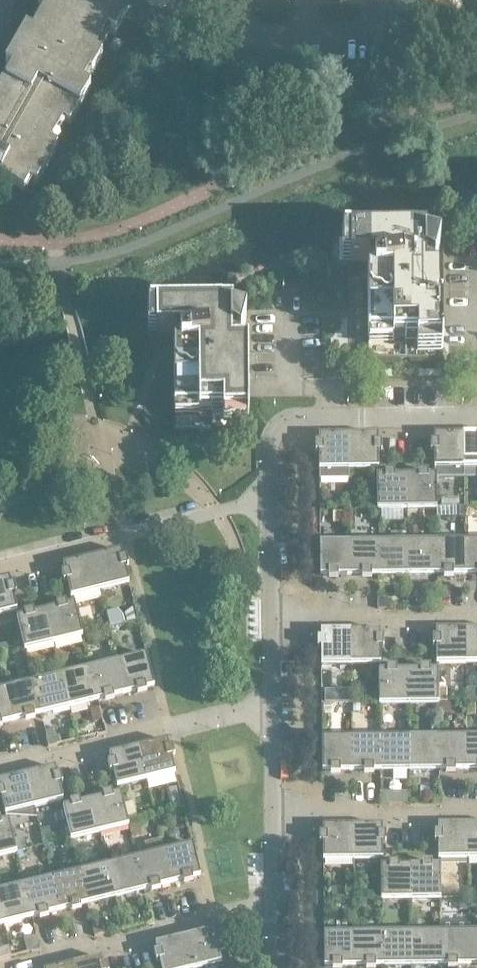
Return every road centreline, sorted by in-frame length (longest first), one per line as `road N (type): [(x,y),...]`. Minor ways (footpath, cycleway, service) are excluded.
road 1 (residential): [(268,508),(280,422),(476,416)]
road 2 (residential): [(0,767),(275,702)]
road 3 (residential): [(5,967),(277,908)]
road 4 (residential): [(0,561),(268,508)]
road 5 (residential): [(275,811),(476,809)]
road 6 (residential): [(275,618),(476,617)]

